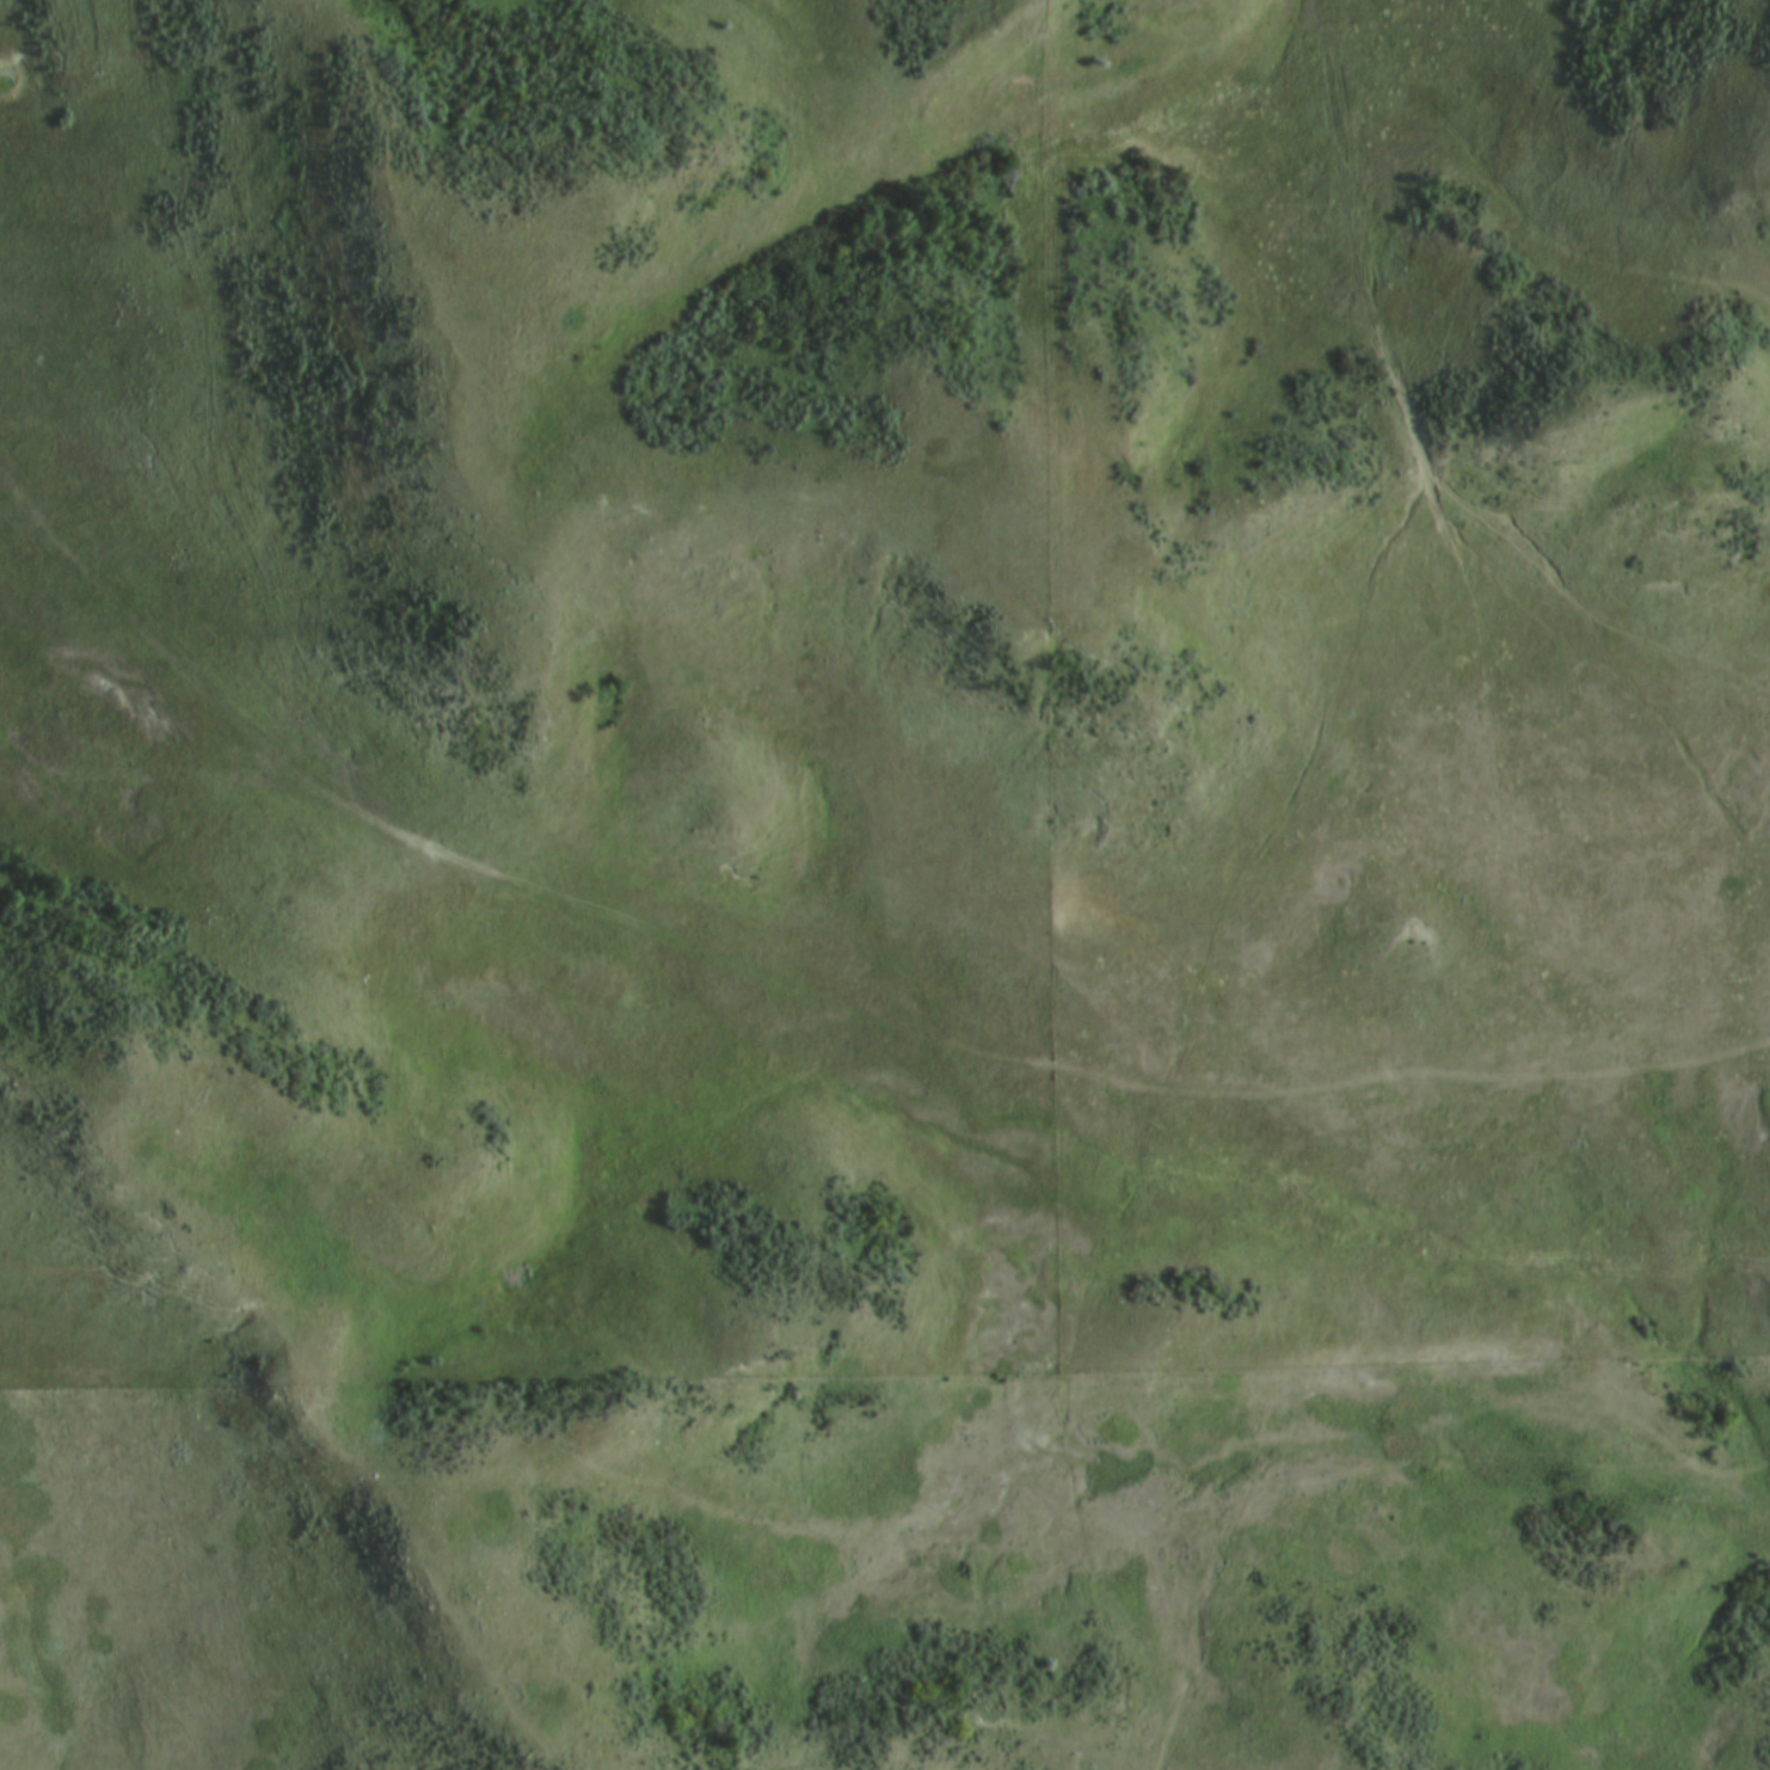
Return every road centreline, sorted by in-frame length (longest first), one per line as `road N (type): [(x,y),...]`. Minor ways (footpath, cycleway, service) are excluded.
road 1 (track): [(275,730),(365,801),(440,842),(812,996),(1010,1067),(1063,1065),(1120,1090),(1424,1086),(1716,1057),(1769,1037)]

